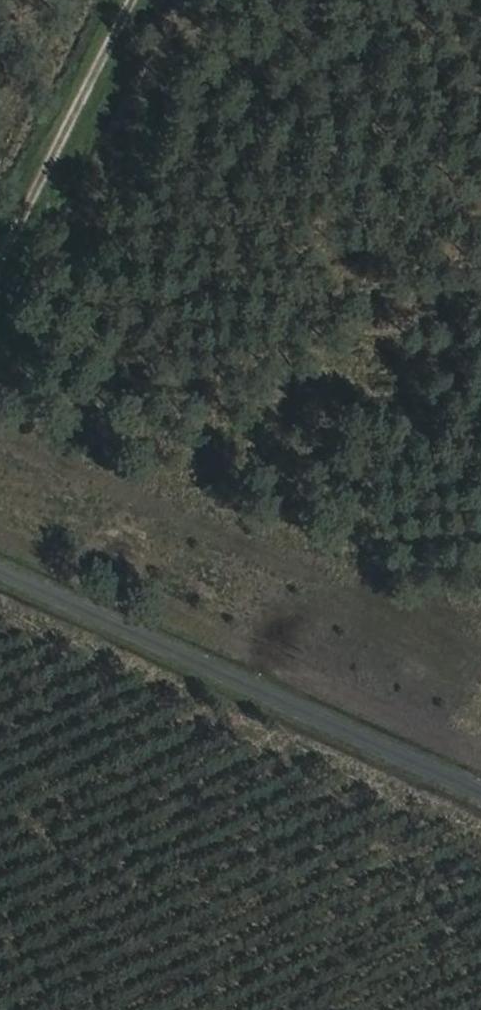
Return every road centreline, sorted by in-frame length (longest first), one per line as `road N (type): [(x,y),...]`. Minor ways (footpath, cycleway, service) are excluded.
road 1 (unclassified): [(480,787),(0,566)]
road 2 (track): [(0,291),(145,0)]

